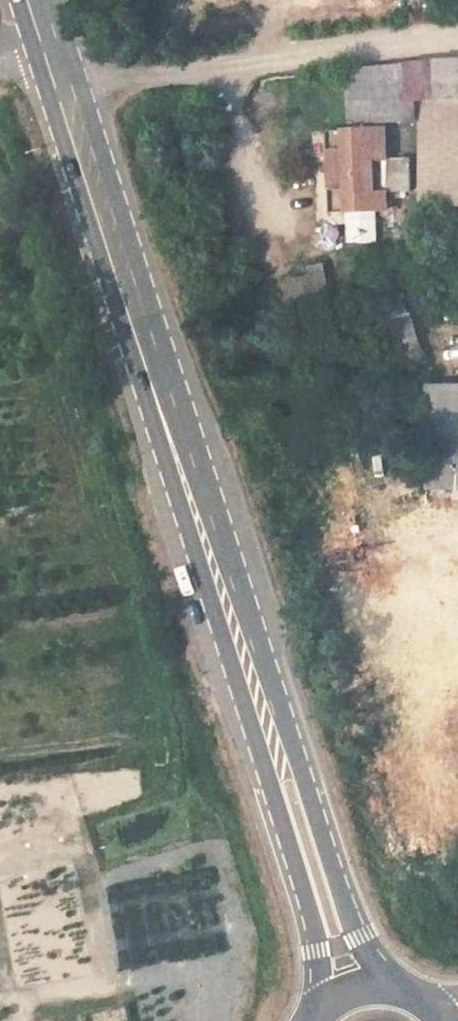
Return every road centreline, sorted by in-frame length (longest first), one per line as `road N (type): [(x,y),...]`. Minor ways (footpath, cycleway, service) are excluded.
road 1 (primary): [(283,769),(67,73)]
road 2 (track): [(457,31),(381,52),(67,73)]
road 3 (primary): [(395,986),(360,937),(283,769)]
road 4 (primary): [(283,769),(326,1005)]

